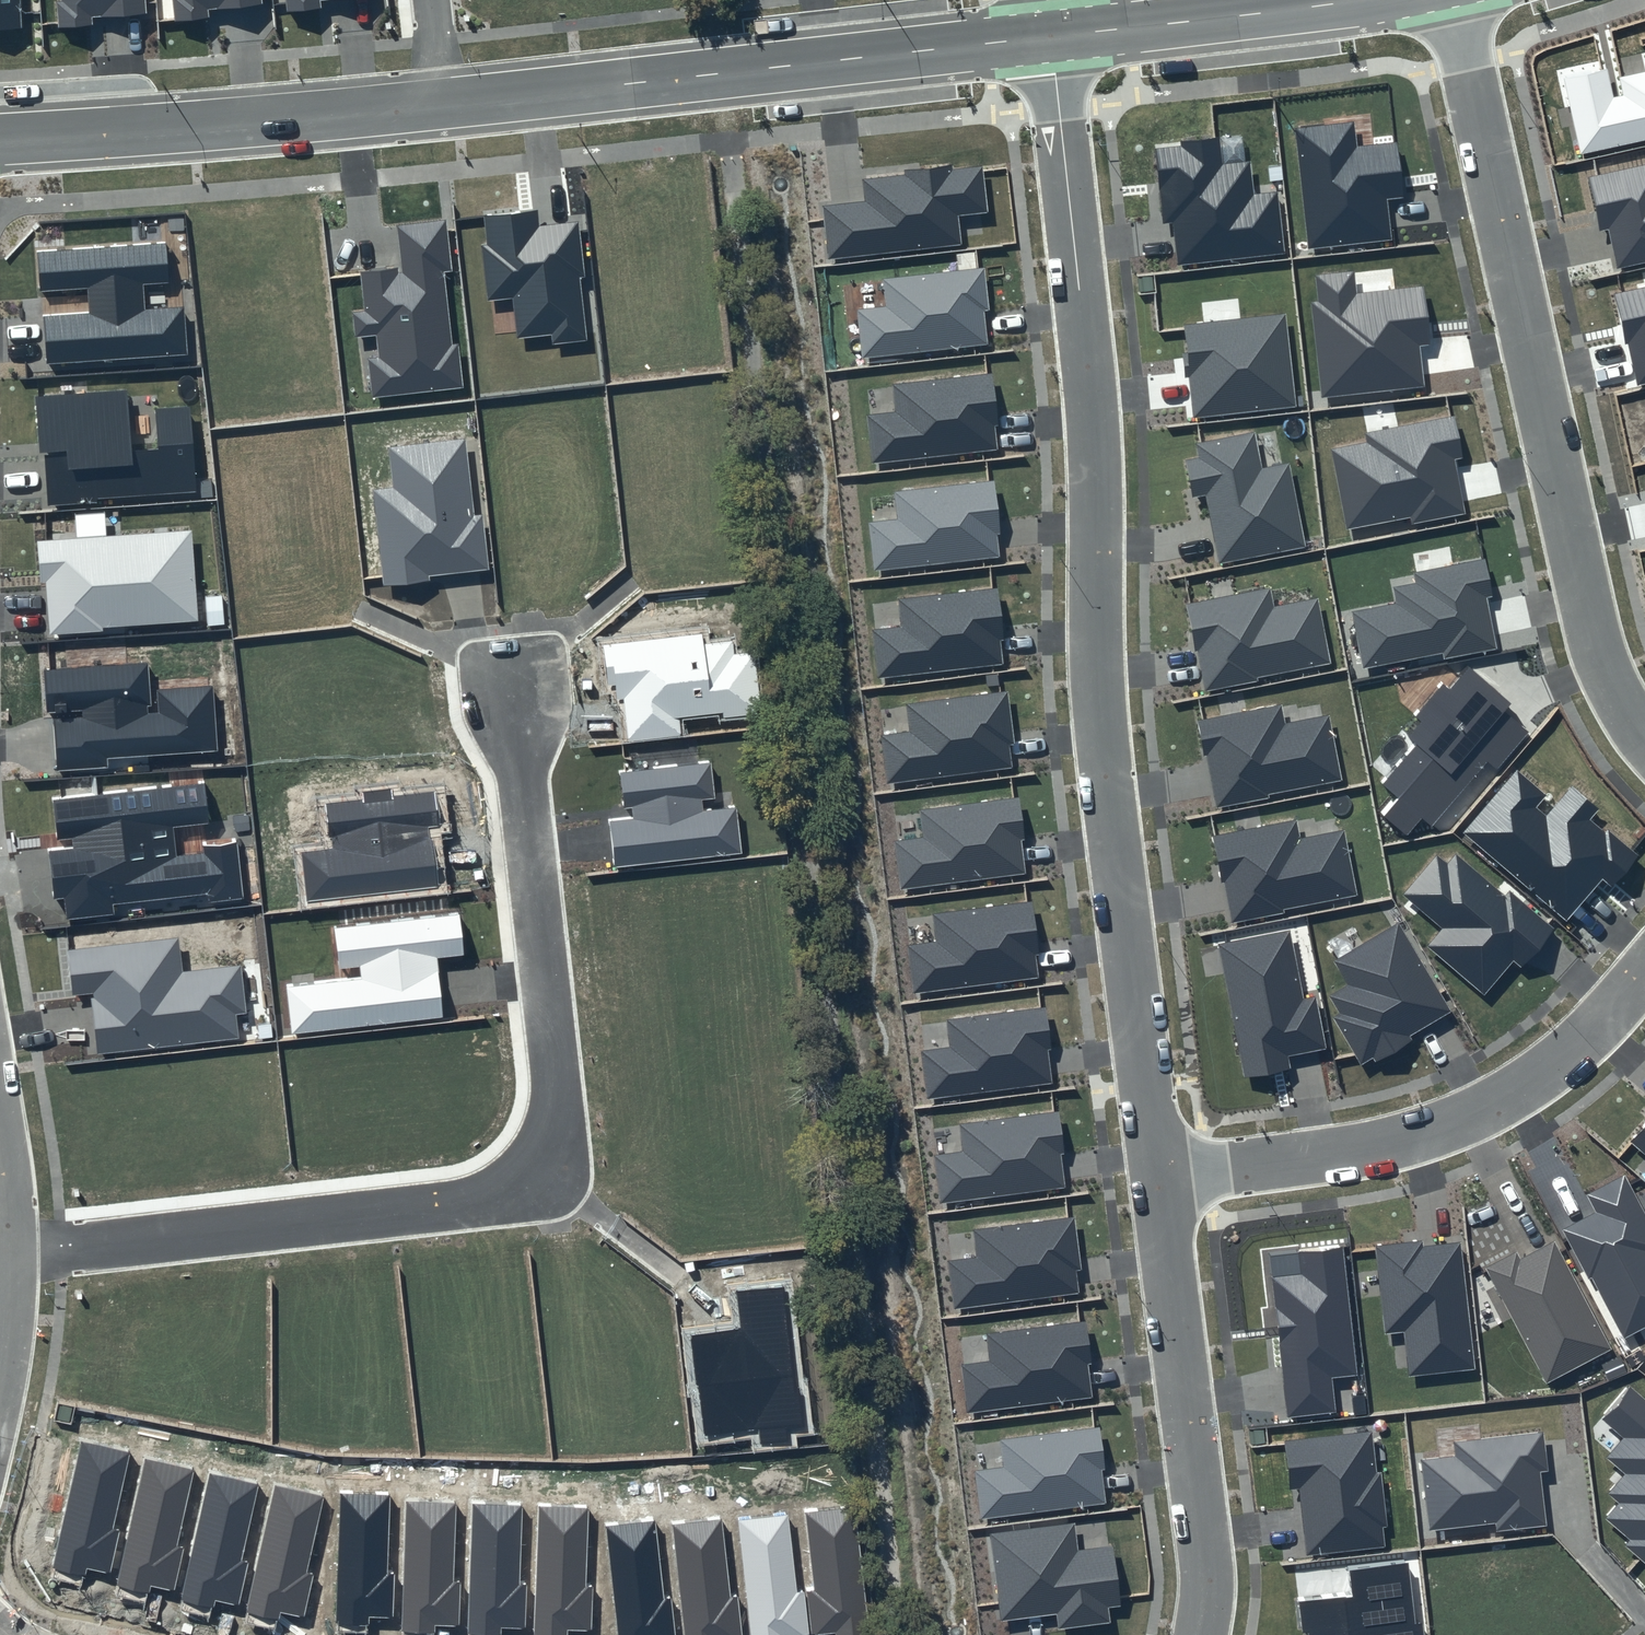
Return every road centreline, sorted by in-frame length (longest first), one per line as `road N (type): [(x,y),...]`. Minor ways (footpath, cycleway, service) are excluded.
road 1 (residential): [(1052,36),(1092,397),(1098,721),(1156,1176)]
road 2 (residential): [(11,1253),(481,1201),(546,1160),(561,1124),(512,677)]
road 3 (residential): [(1452,0),(1594,644),(1644,739)]
road 4 (residential): [(1052,36),(440,104)]
road 5 (residential): [(1156,1176),(1401,1141),(1471,1114),(1543,1073),(1598,1028),(1644,973)]
road 6 (residential): [(1156,1176),(1208,1574),(1202,1634)]
road 7 (residential): [(440,104),(0,139)]
road 8 (residential): [(1362,0),(1052,36)]
road 9 (residential): [(11,1253),(0,1124)]

